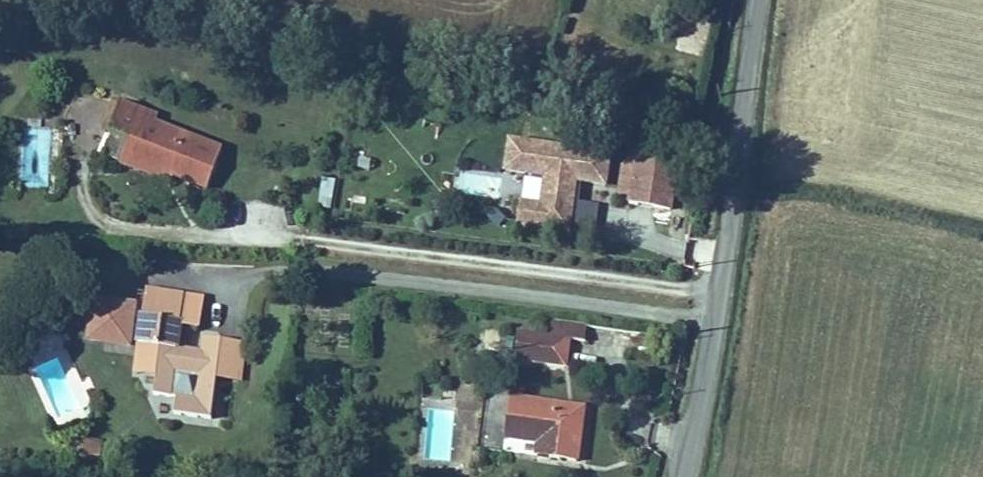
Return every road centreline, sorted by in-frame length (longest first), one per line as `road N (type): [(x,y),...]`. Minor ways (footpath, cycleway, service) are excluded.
road 1 (tertiary): [(678,476),(712,320),(759,0)]

